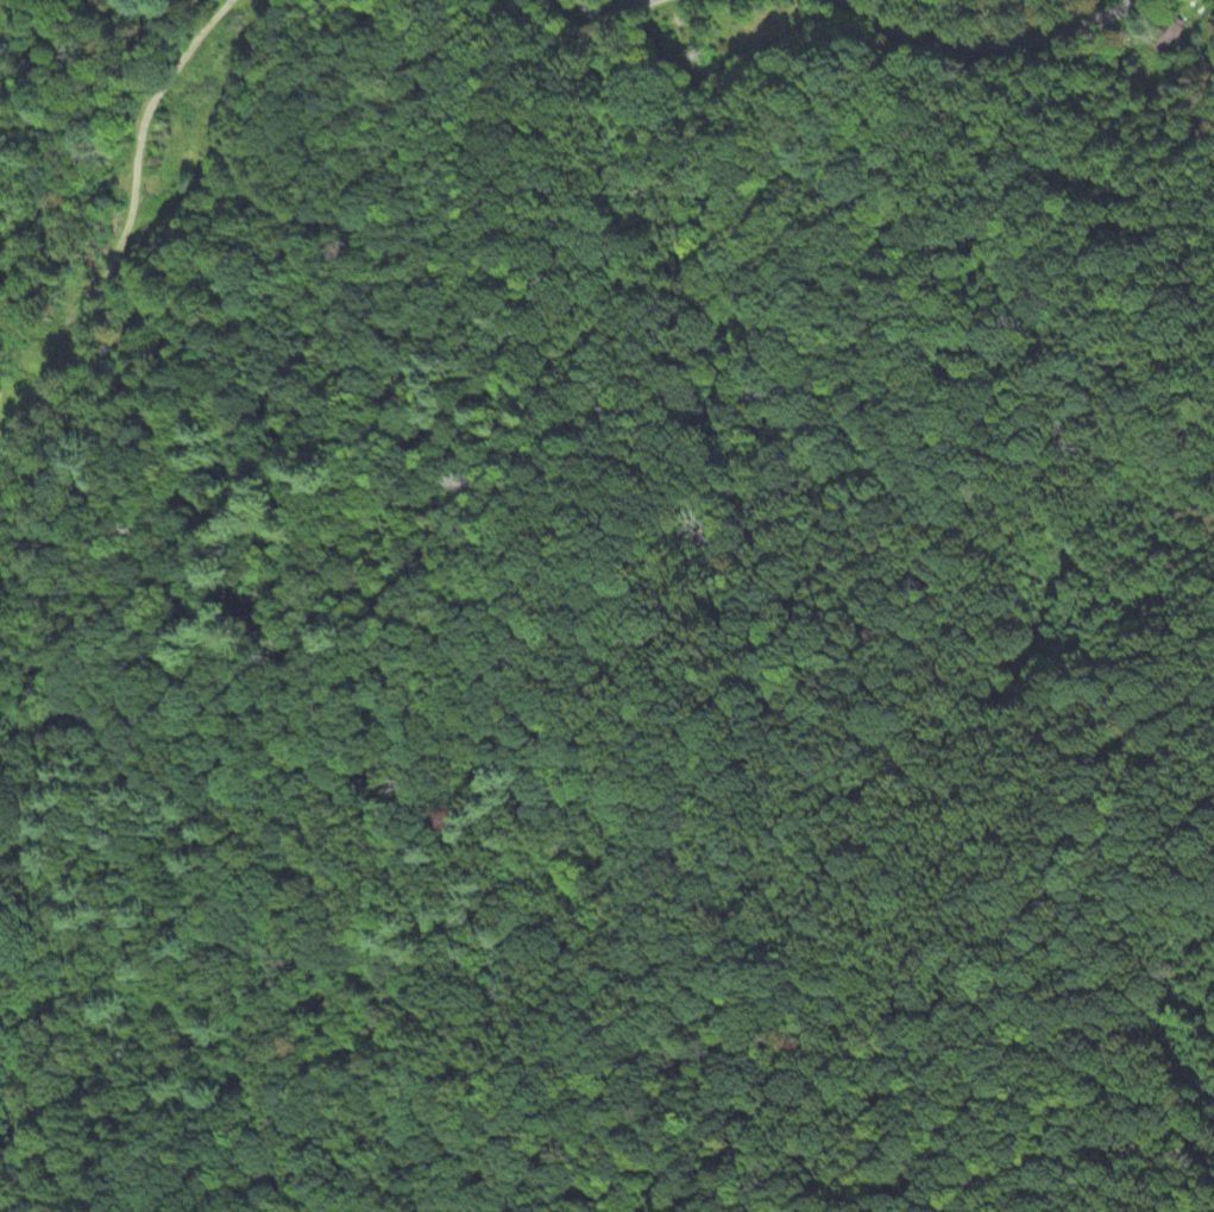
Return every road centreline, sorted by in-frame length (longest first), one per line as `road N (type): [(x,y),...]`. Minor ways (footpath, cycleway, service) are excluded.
road 1 (residential): [(231,0),(149,109),(130,222),(78,365),(0,446)]
road 2 (residential): [(843,0),(898,33),(946,49),(1026,43),(1142,0)]

